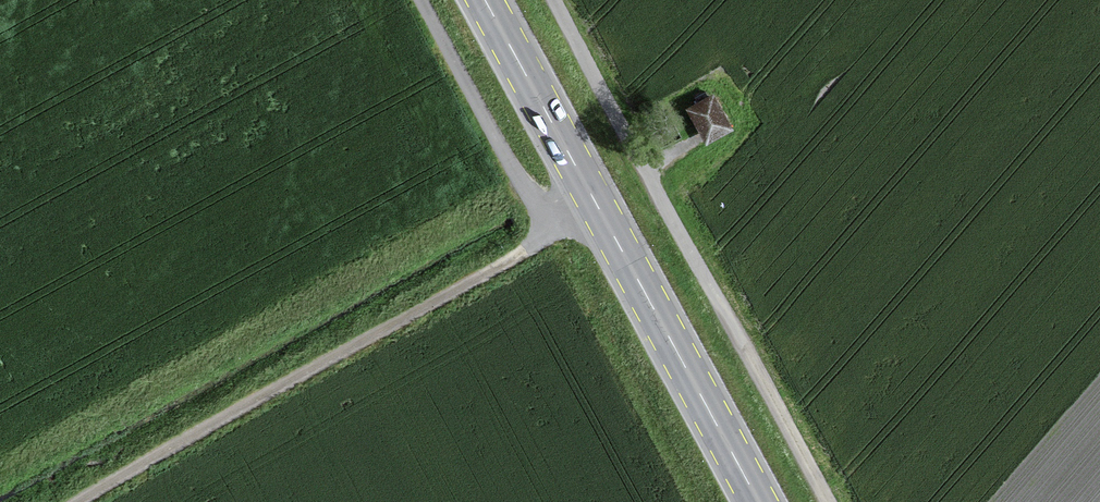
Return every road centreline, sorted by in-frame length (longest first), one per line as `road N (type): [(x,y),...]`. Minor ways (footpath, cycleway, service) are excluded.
road 1 (track): [(81,501),(598,209)]
road 2 (track): [(829,501),(553,0)]
road 3 (primary): [(759,501),(484,0)]
road 4 (track): [(556,233),(420,0)]

